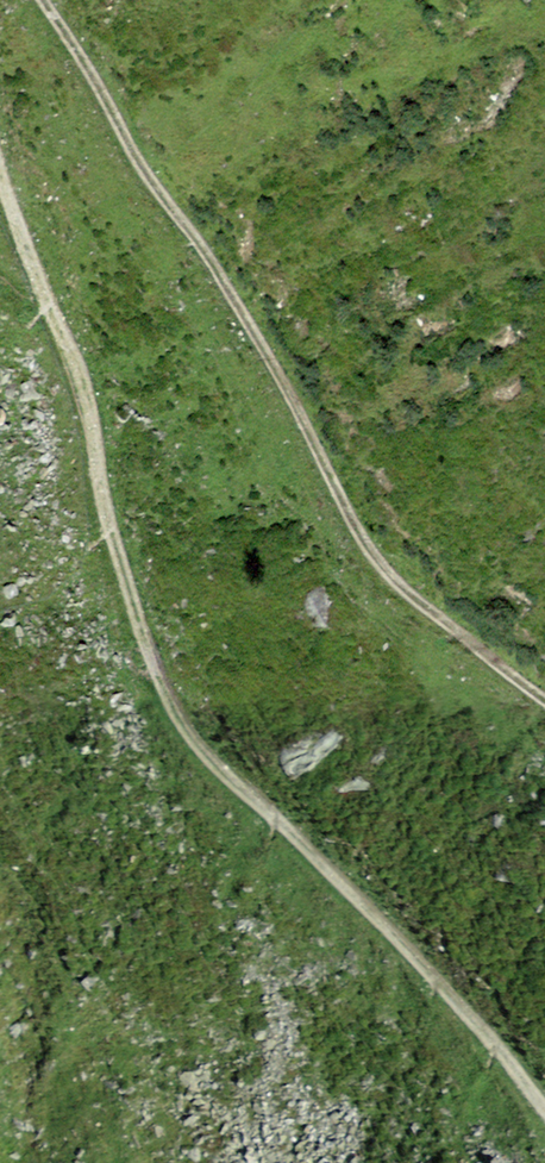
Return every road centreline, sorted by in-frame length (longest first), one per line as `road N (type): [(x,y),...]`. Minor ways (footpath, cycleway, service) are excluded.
road 1 (track): [(0,170),(90,404),(105,506),(140,627),(187,730),(434,974),(544,1108)]
road 2 (track): [(544,701),(394,582),(367,550),(265,352),(42,0)]

